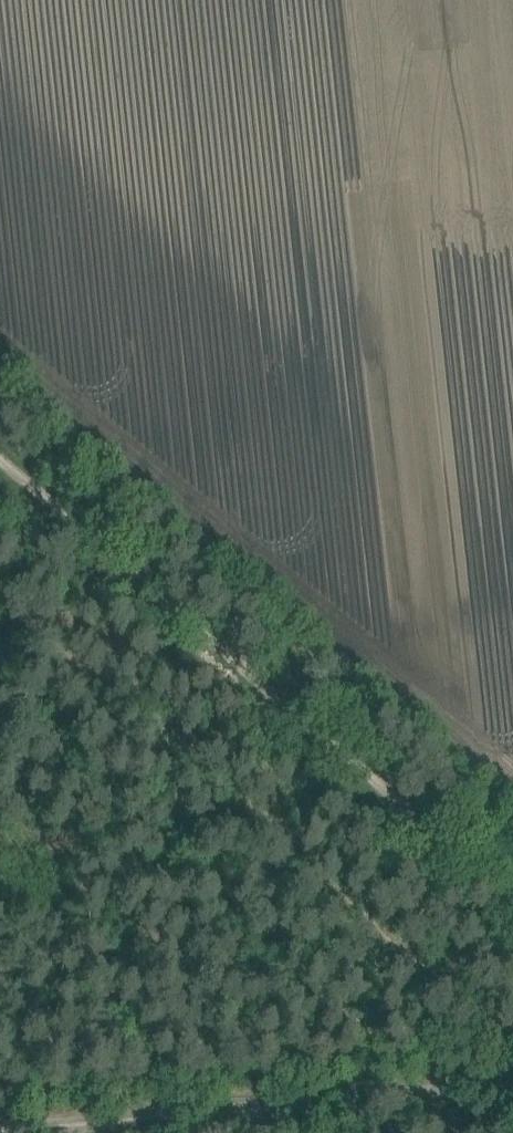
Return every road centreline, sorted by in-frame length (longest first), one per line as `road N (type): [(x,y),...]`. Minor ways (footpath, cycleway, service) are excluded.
road 1 (track): [(512,904),(0,459)]
road 2 (track): [(245,1103),(512,1071)]
road 3 (track): [(0,1122),(245,1103)]

